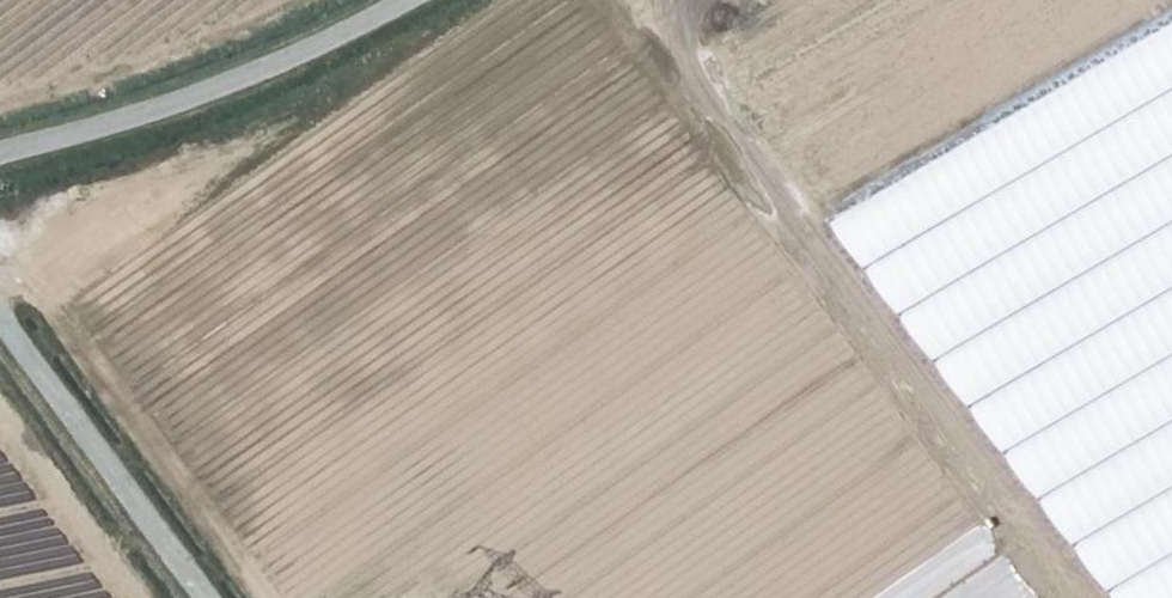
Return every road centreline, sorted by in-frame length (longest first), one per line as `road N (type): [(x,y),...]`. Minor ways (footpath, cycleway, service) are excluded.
road 1 (unclassified): [(0,143),(163,97),(388,0)]
road 2 (track): [(0,319),(204,597)]

